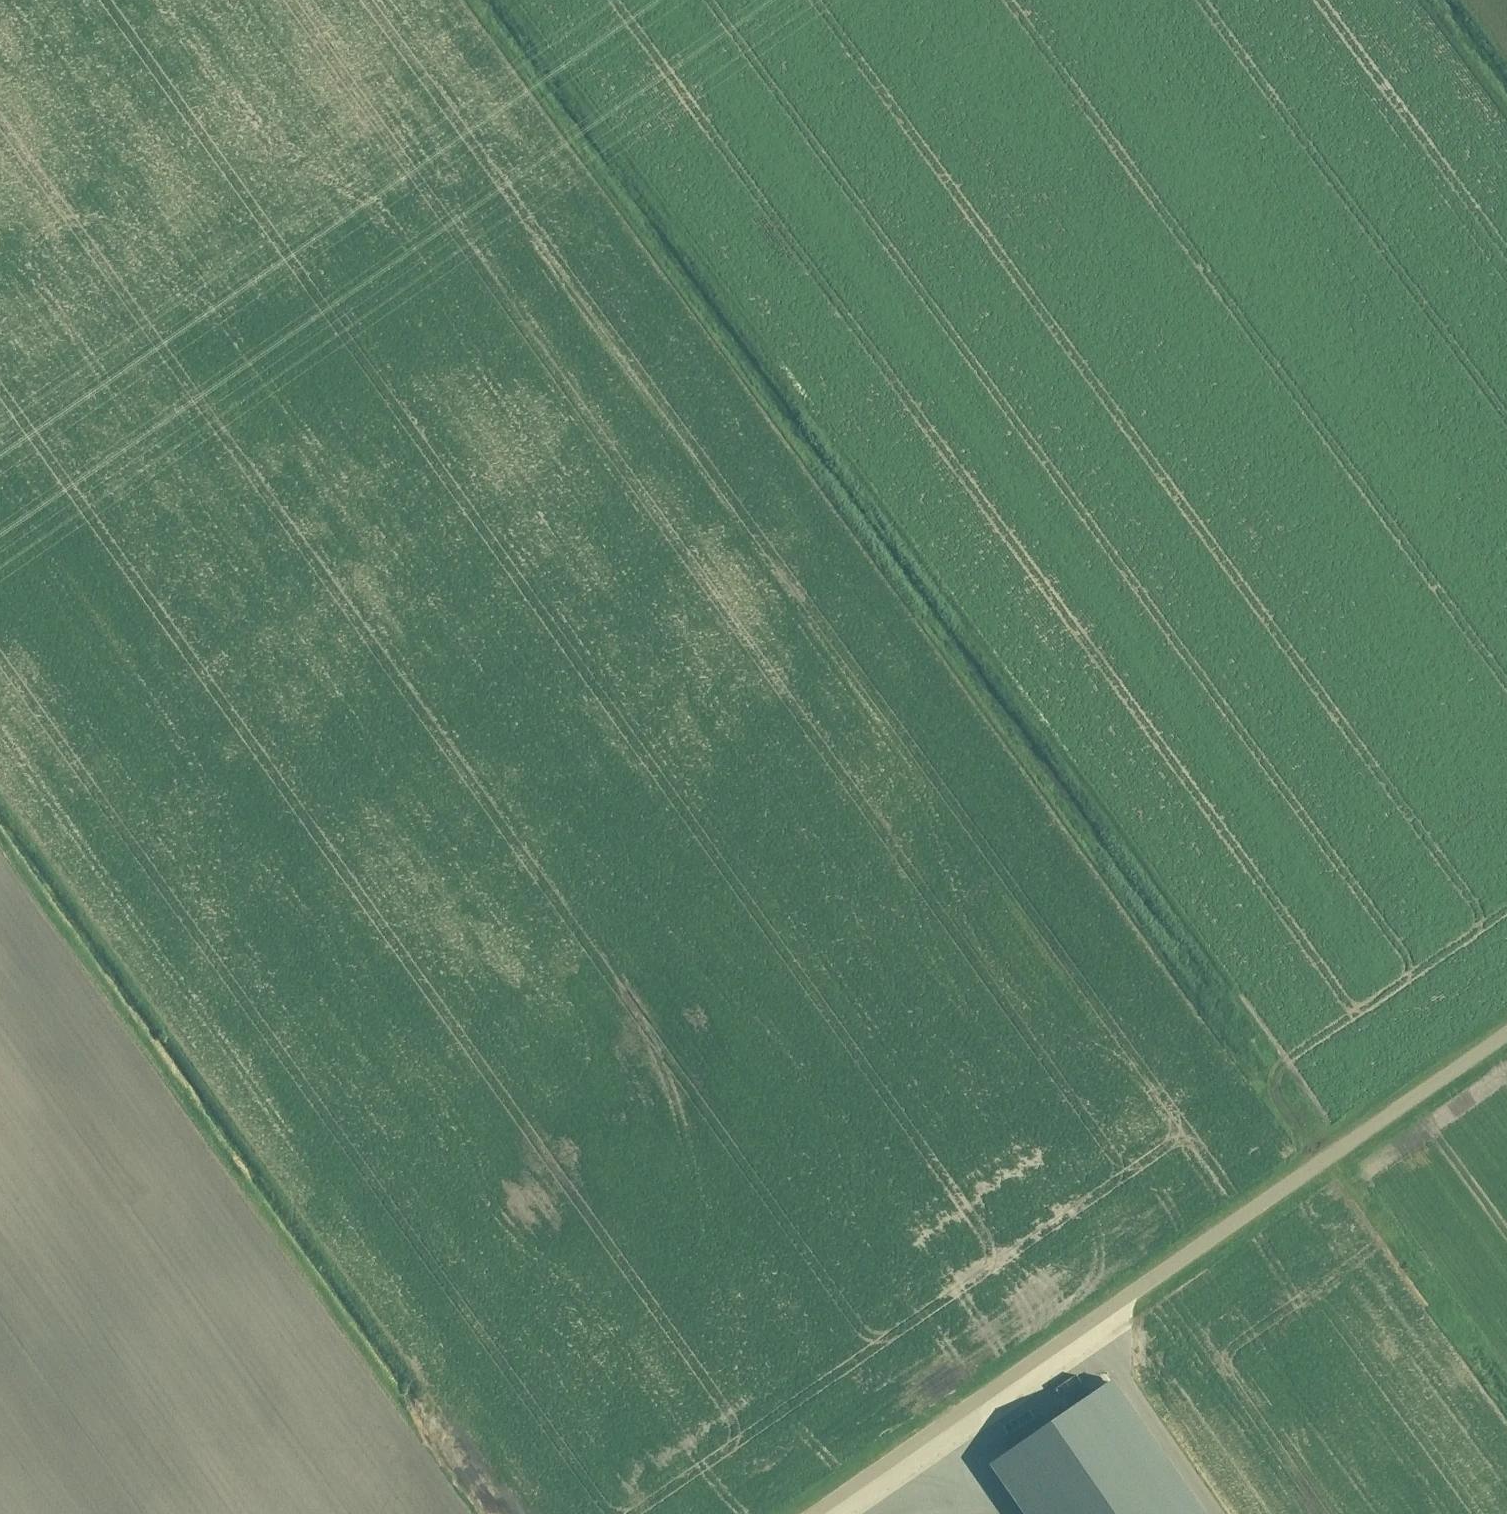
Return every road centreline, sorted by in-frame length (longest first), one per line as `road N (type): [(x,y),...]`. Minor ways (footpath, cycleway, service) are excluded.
road 1 (unclassified): [(815,1513),(1506,1034)]

